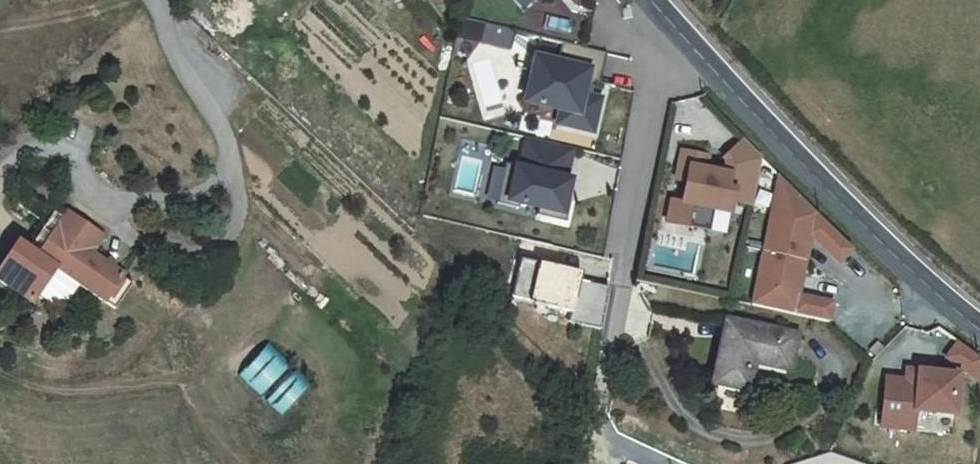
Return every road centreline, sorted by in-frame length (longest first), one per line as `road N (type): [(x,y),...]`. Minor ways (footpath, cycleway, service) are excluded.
road 1 (tertiary): [(979,325),(834,199),(646,0)]

